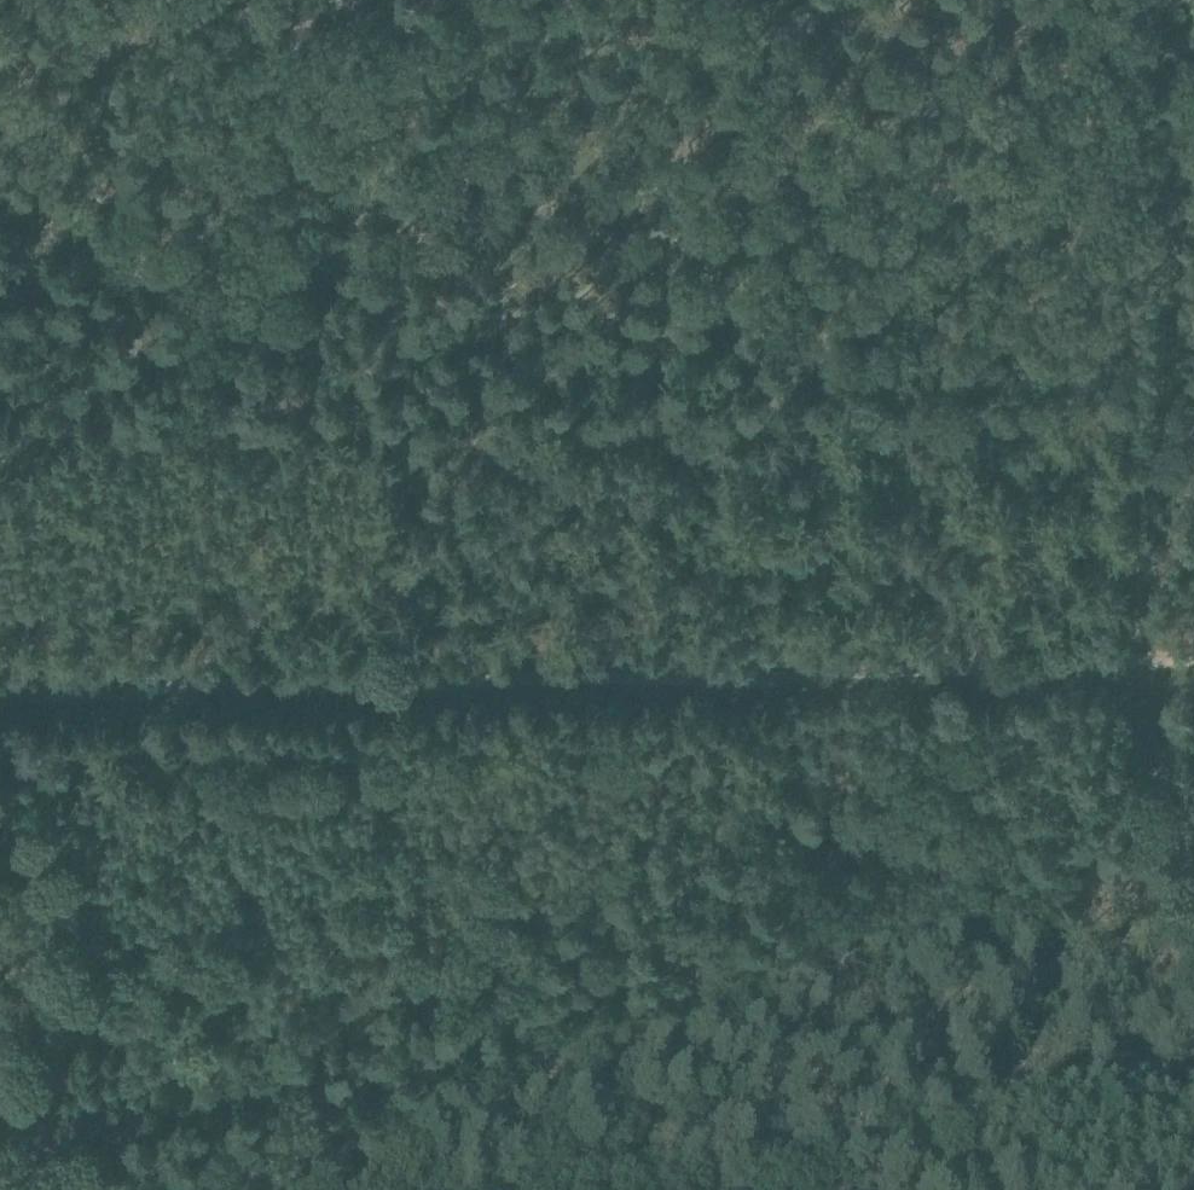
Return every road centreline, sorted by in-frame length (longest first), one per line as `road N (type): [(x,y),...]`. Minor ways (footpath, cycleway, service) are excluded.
road 1 (track): [(1193,658),(0,685)]
road 2 (track): [(1167,0),(1152,121),(1141,618),(1150,663)]

